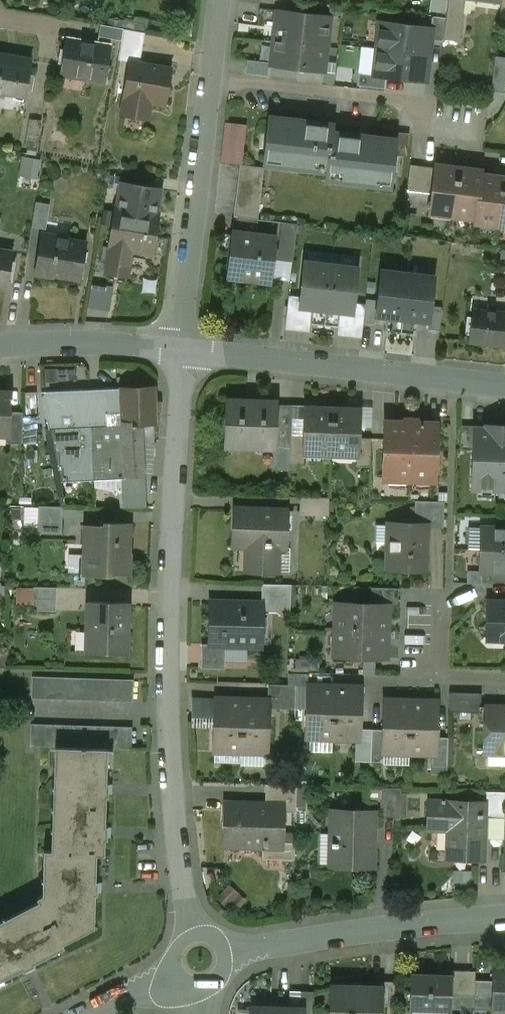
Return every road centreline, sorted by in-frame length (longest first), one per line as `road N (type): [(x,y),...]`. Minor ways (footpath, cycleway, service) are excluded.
road 1 (residential): [(192,934),(176,833),(167,672),(180,348)]
road 2 (residential): [(219,0),(180,348)]
road 3 (residential): [(504,386),(180,348)]
road 4 (residential): [(504,918),(226,955)]
road 5 (residential): [(180,348),(0,348)]
road 6 (residential): [(504,677),(438,674),(440,596)]

